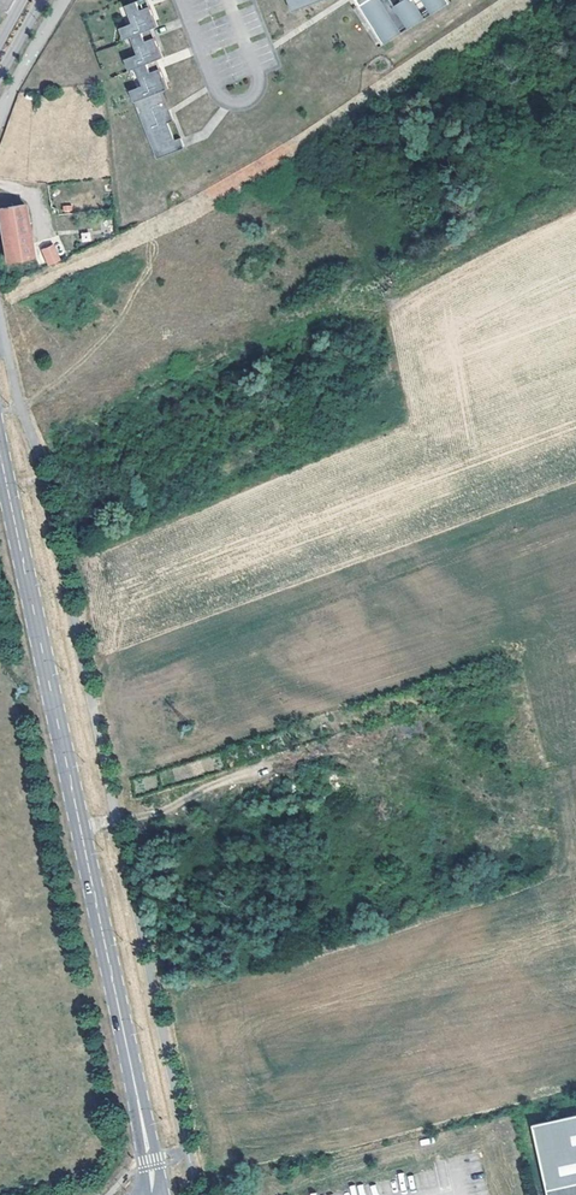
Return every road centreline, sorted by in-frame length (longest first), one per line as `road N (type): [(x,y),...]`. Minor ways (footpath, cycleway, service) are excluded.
road 1 (tertiary): [(156,1194),(0,451)]
road 2 (track): [(79,820),(163,809),(216,779),(325,749)]

